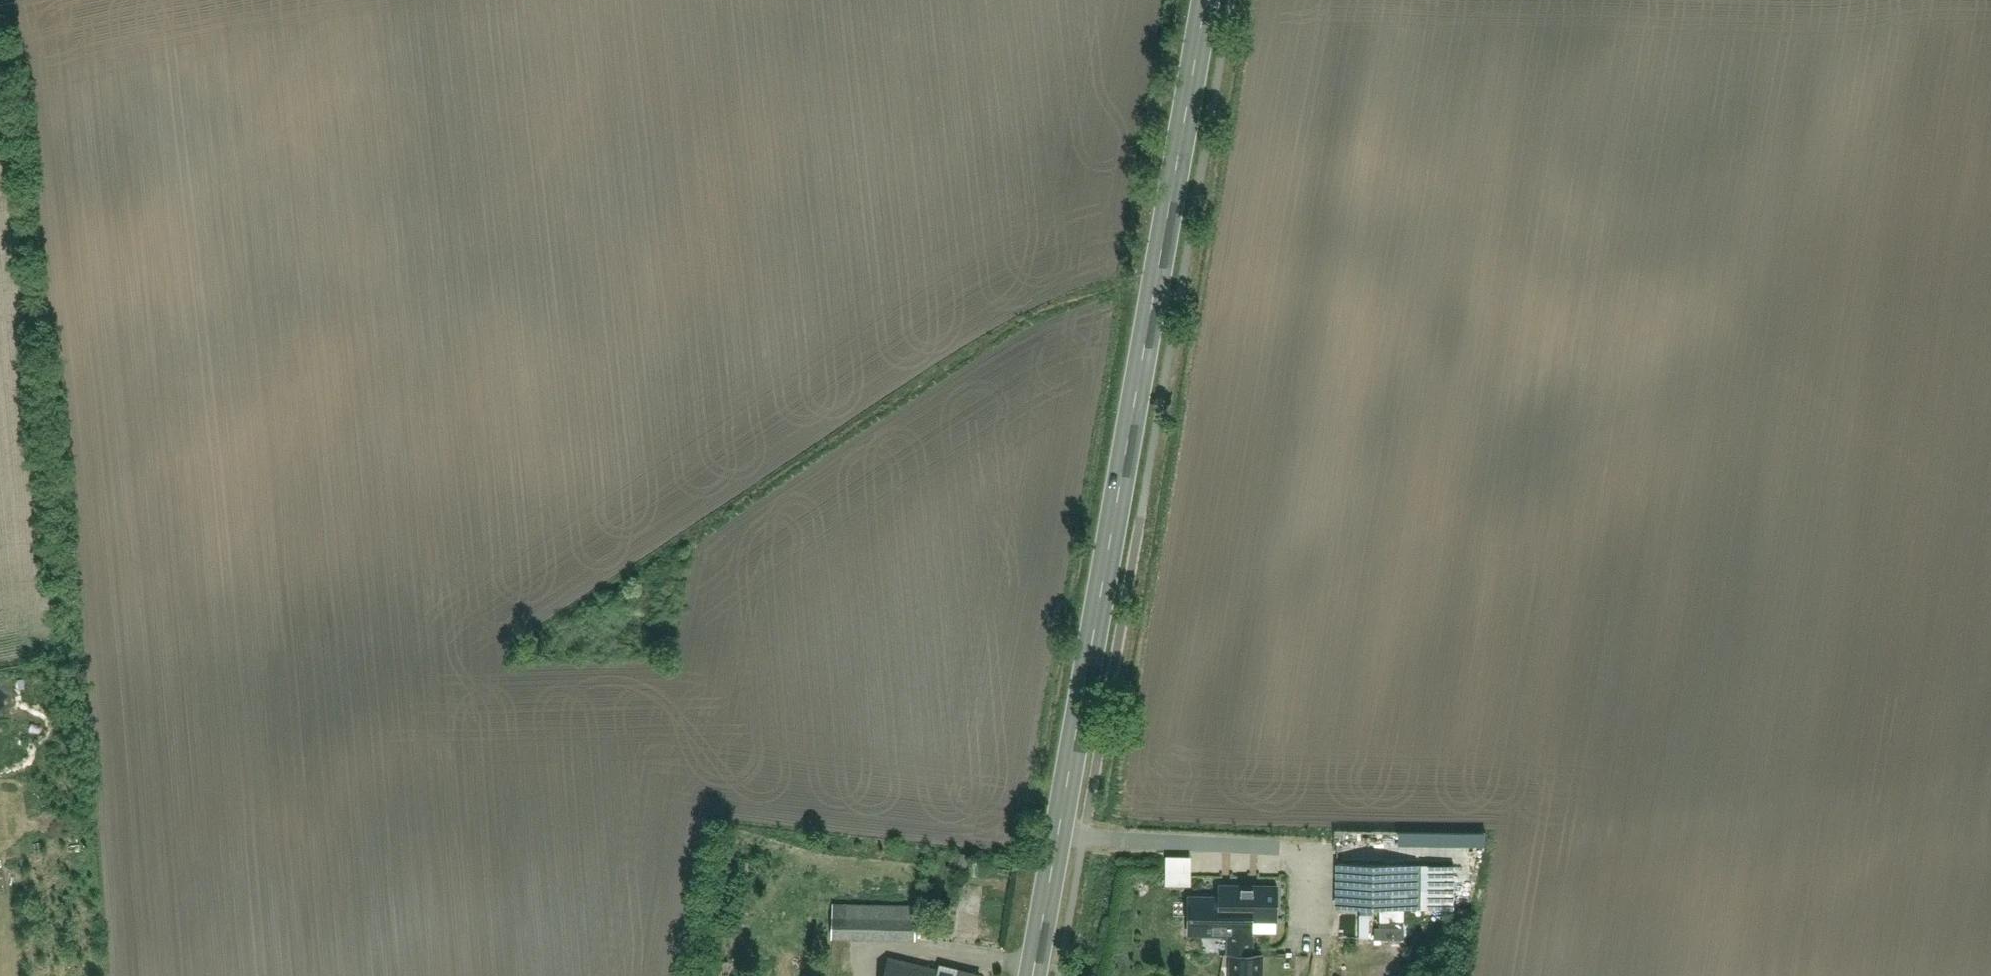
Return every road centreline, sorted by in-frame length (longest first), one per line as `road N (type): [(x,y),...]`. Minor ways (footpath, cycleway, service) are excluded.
road 1 (primary): [(1030,975),(1205,0)]

